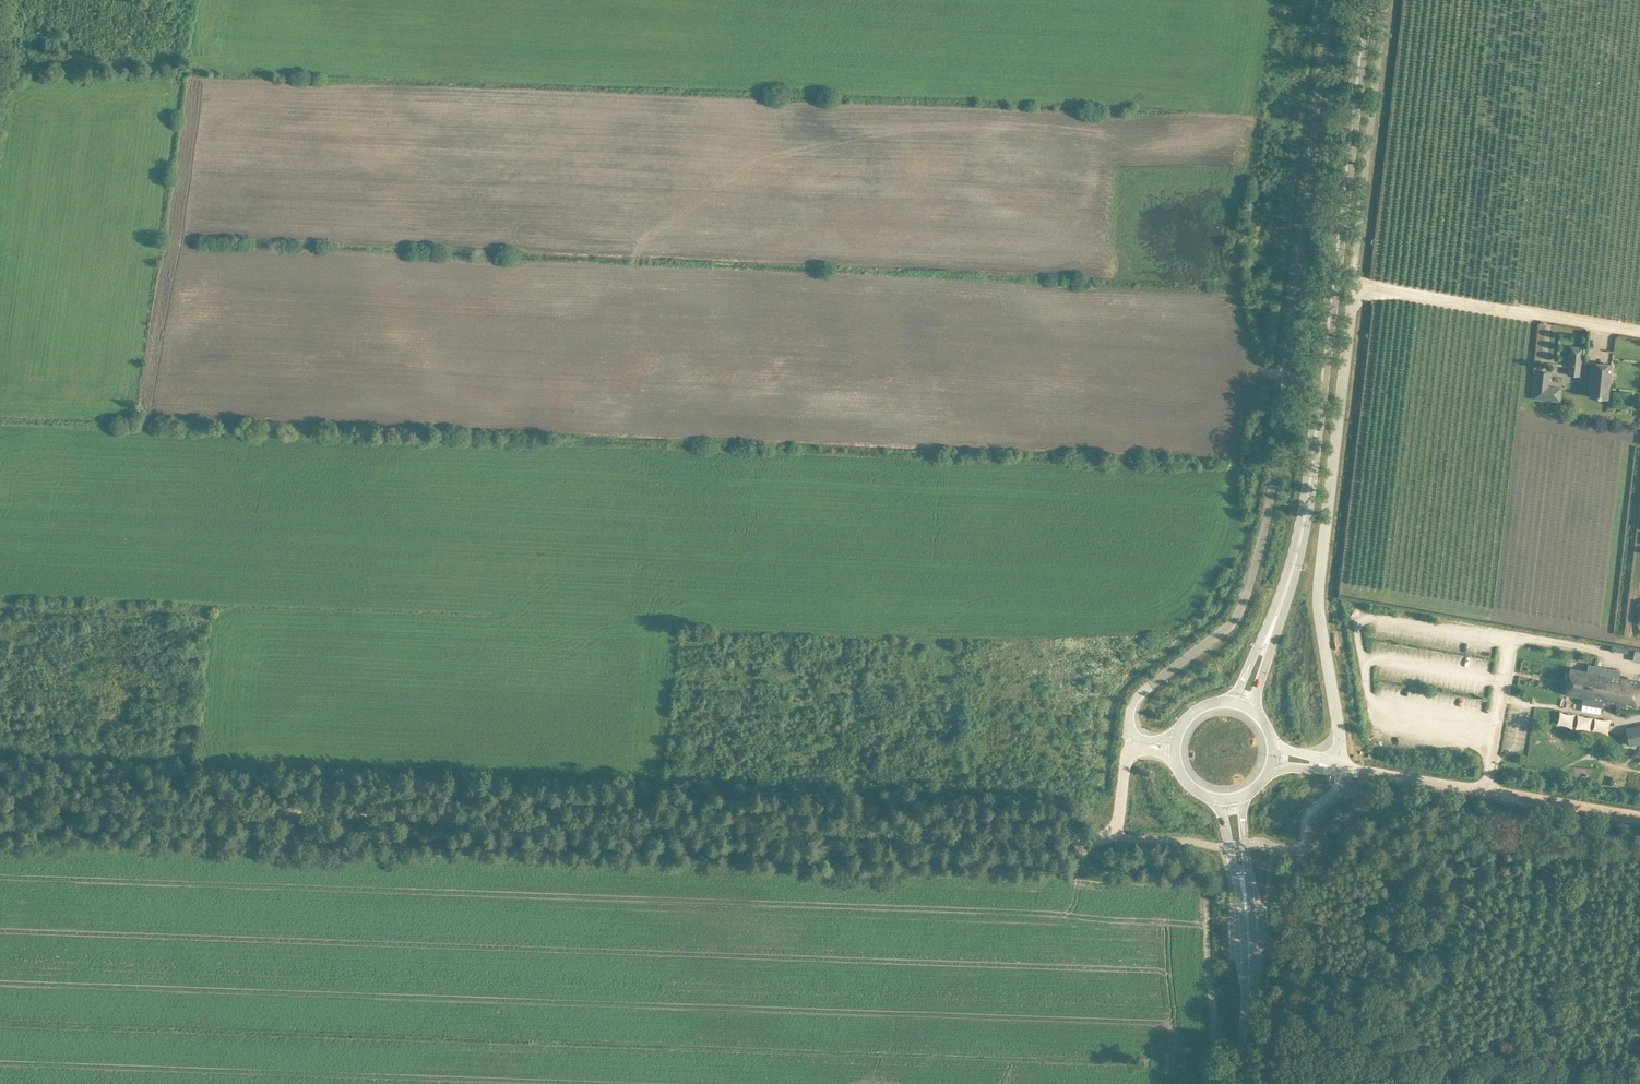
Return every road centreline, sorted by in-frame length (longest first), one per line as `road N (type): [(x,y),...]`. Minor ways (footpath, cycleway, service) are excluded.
road 1 (track): [(0,800),(1112,834)]
road 2 (secondary): [(1270,633),(1308,499),(1366,0)]
road 3 (unclassified): [(1338,767),(1318,600),(1353,286)]
road 4 (track): [(1639,817),(1338,767)]
road 5 (track): [(1529,1075),(1278,1056)]
road 6 (secondary): [(1240,1083),(1250,974),(1244,894)]

